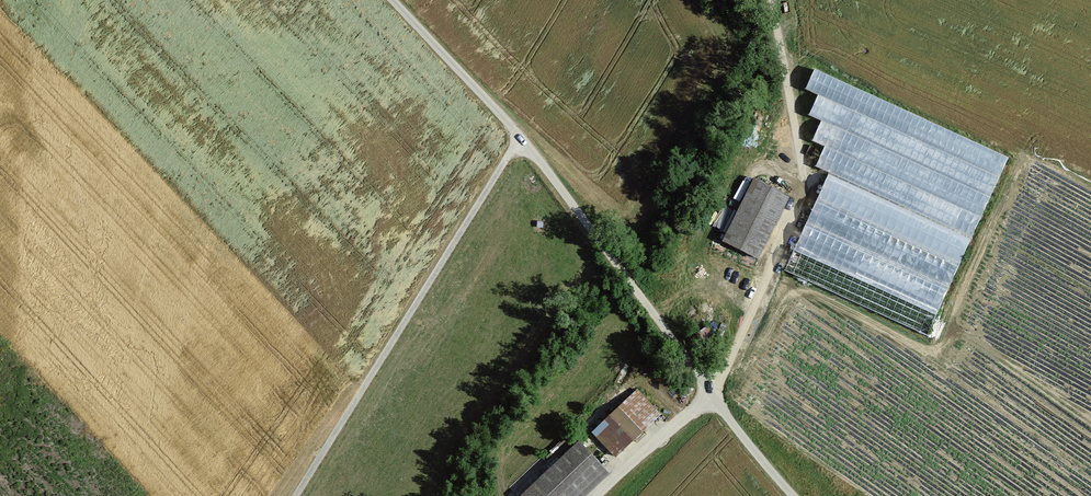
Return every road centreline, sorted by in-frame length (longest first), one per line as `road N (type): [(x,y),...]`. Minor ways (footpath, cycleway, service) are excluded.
road 1 (track): [(597,495),(711,395),(804,192),(771,0)]
road 2 (track): [(711,395),(520,138),(391,0)]
road 3 (track): [(520,138),(300,495)]
road 4 (track): [(711,395),(793,495)]

